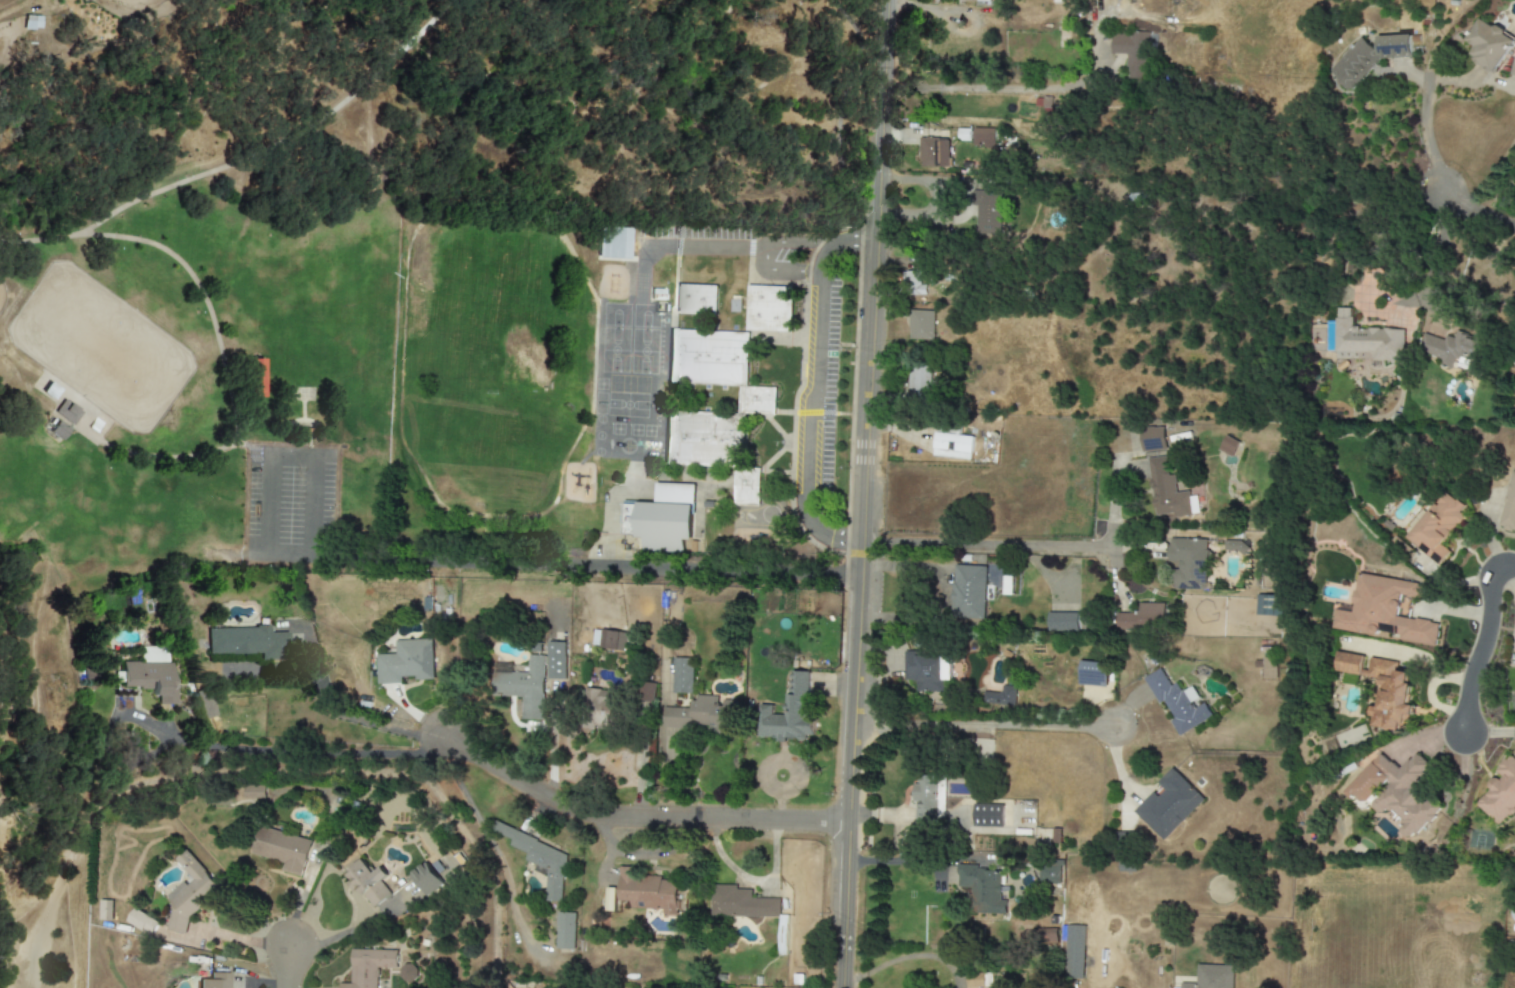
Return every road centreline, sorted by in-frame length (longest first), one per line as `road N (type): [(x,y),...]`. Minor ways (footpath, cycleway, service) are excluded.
road 1 (tertiary): [(840,987),(886,0)]
road 2 (residential): [(848,822),(596,818),(548,802),(443,736)]
road 3 (residential): [(853,718),(1129,724)]
road 4 (residential): [(861,543),(1126,547)]
road 5 (residential): [(1514,223),(1442,195),(1424,120),(1425,72)]
road 6 (residential): [(1514,565),(1499,563),(1464,728)]

